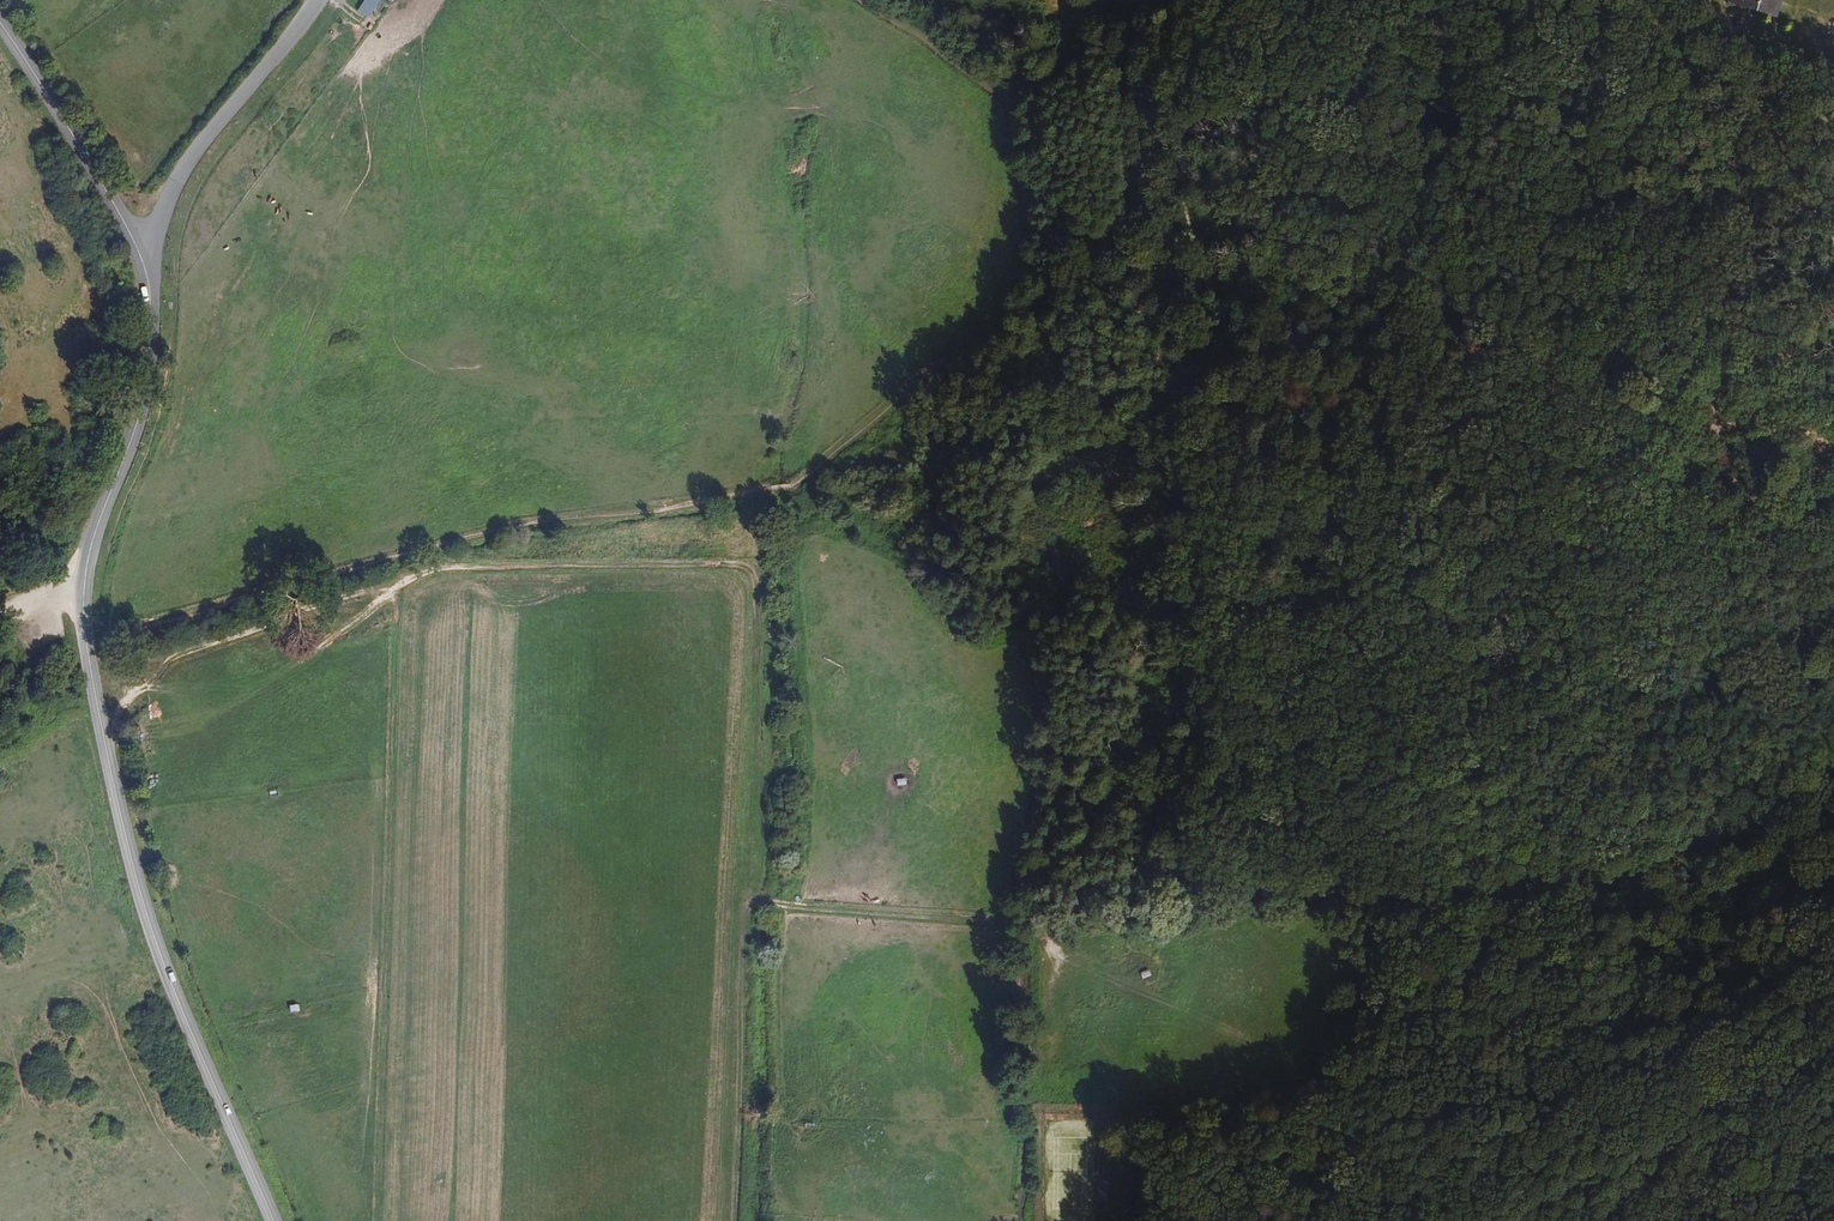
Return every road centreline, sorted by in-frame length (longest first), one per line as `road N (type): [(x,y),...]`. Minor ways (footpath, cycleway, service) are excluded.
road 1 (tertiary): [(274,1220),(149,921),(86,638),(87,564),(147,376),(150,302),(139,251)]
road 2 (tertiary): [(319,0),(199,147),(139,251)]
road 3 (tertiary): [(139,251),(0,22)]
road 4 (track): [(1745,150),(1816,213),(1833,242)]

